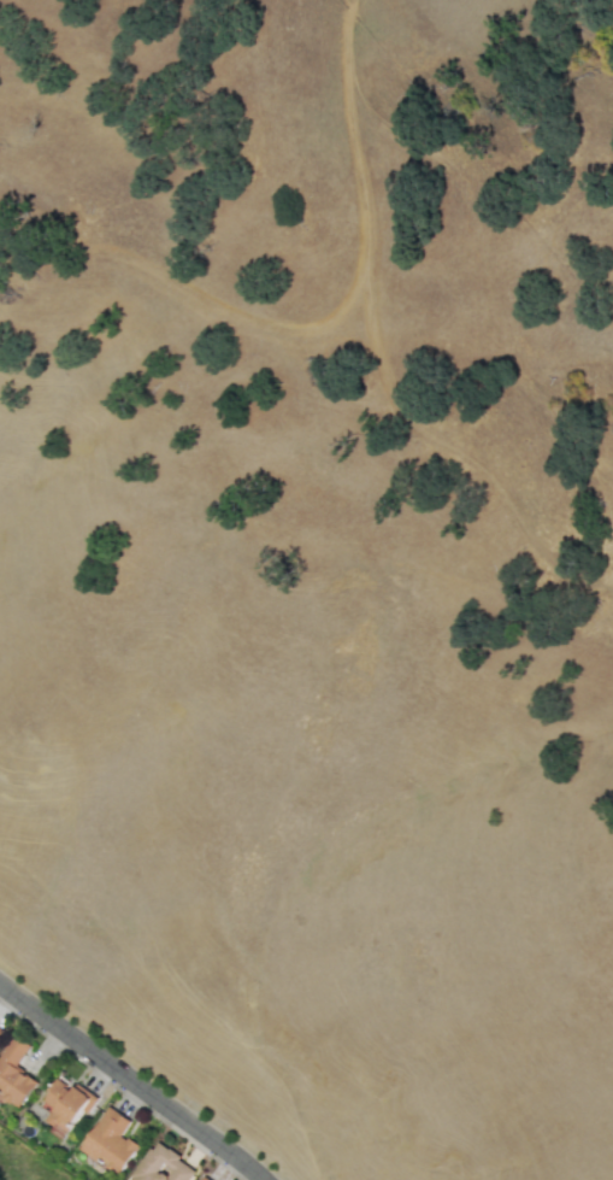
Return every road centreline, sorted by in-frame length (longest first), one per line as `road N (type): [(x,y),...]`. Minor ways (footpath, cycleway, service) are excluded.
road 1 (track): [(351,0),(343,43),(366,230),(360,283),(314,333),(260,335),(0,205)]
road 2 (residential): [(0,985),(261,1179)]

